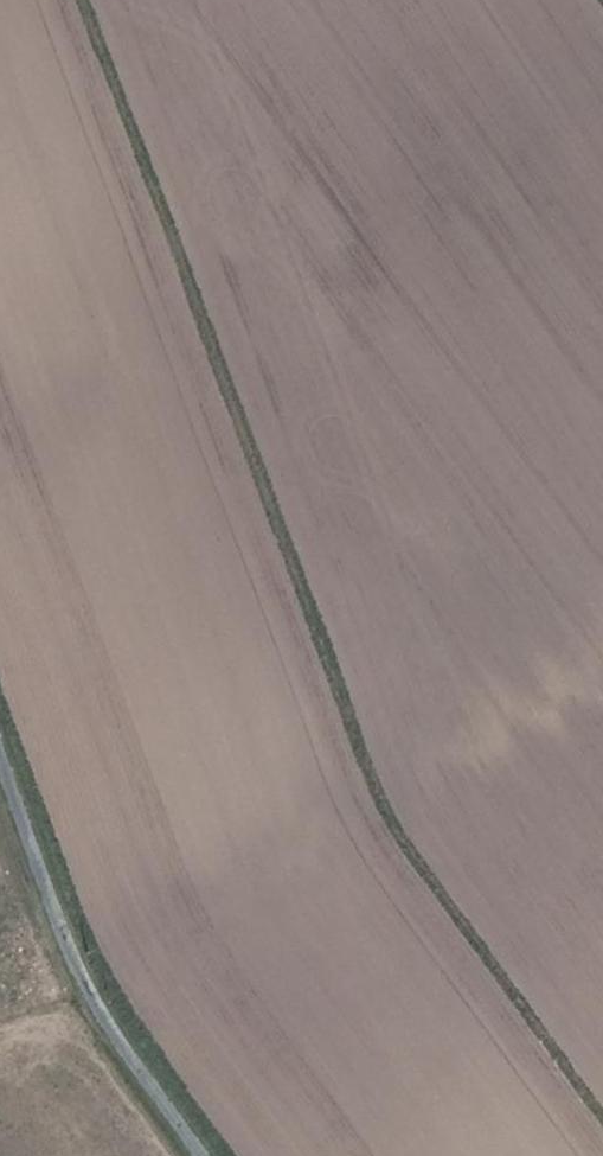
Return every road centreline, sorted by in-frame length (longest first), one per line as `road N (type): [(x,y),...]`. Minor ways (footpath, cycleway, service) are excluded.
road 1 (track): [(215,1155),(95,982),(0,731)]

